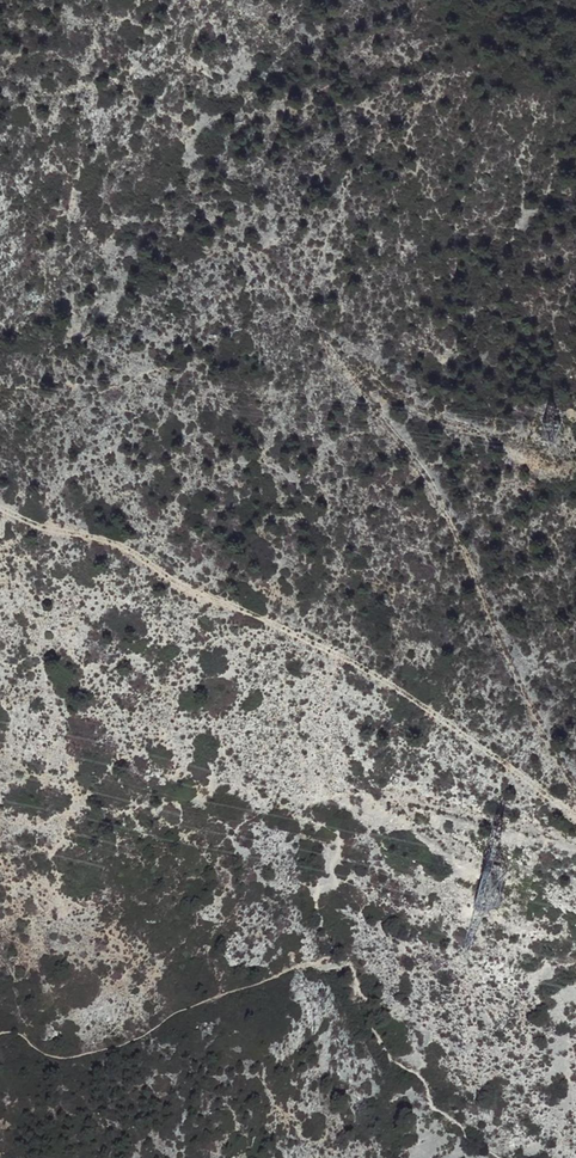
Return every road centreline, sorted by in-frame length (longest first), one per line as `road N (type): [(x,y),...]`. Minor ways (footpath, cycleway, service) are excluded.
road 1 (track): [(575,784),(450,505),(376,416),(341,352),(429,413),(509,436)]
road 2 (track): [(0,509),(112,540),(197,596),(262,612),(365,666),(537,780),(575,816)]
road 3 (track): [(575,849),(396,807),(397,820),(421,831),(462,870)]

